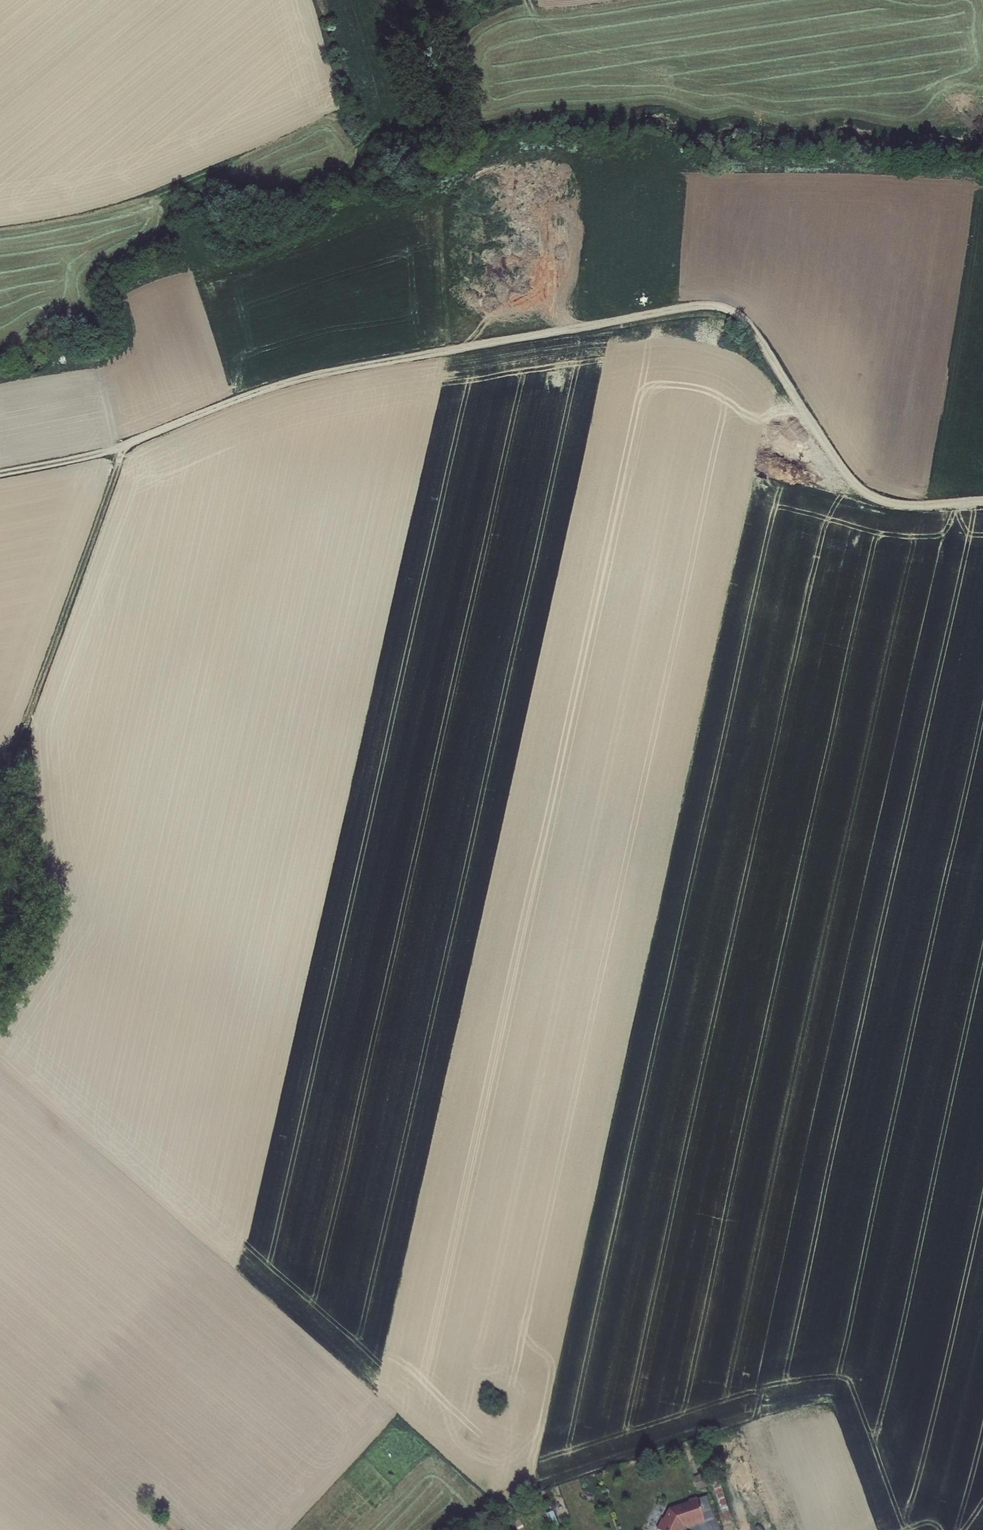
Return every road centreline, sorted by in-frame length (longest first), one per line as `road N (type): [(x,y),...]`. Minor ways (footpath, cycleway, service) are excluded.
road 1 (track): [(982,507),(907,511),(864,495),(753,330),(715,307),(326,376),(120,450),(0,477)]

